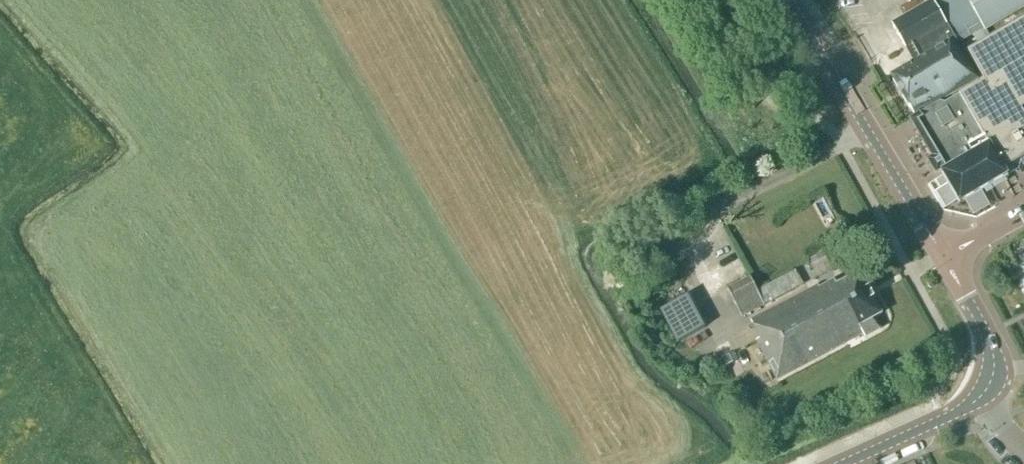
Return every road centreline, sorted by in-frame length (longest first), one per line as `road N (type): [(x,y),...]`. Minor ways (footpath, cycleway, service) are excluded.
road 1 (secondary): [(942,257),(788,0)]
road 2 (secondary): [(844,463),(982,394)]
road 3 (secondary): [(982,394),(993,369),(991,347),(942,257)]

